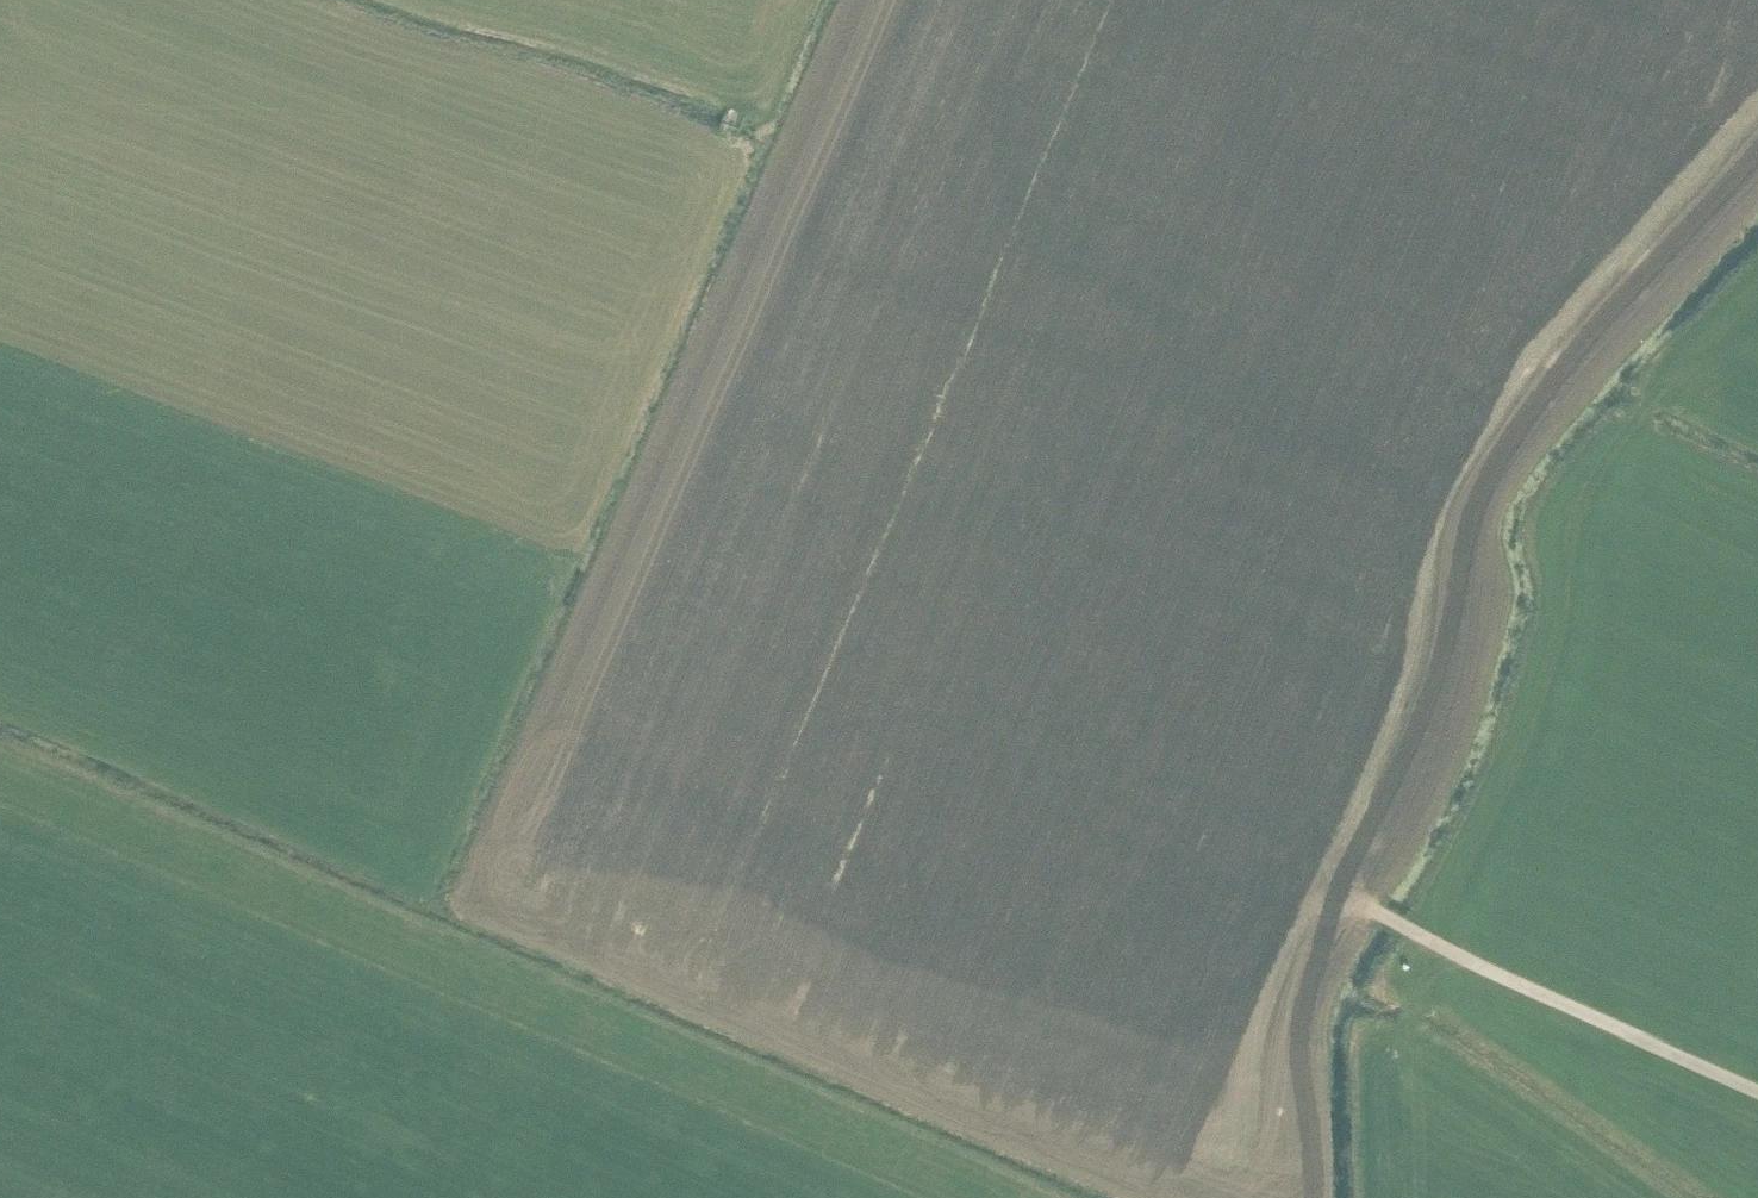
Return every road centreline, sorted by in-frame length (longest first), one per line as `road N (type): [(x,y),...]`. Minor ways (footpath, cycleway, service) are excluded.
road 1 (track): [(1757,182),(1542,402),(1489,474),(1435,625),(1328,855),(1330,884),(1352,911),(1757,1099)]

